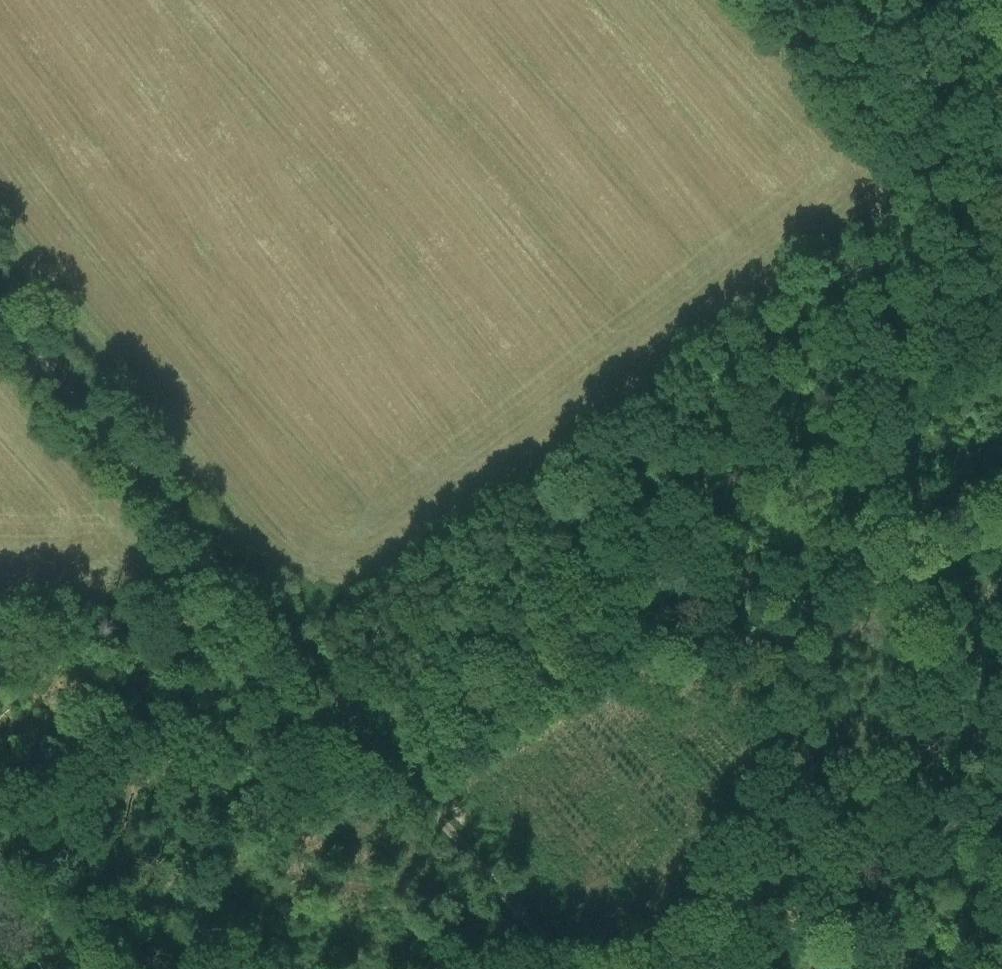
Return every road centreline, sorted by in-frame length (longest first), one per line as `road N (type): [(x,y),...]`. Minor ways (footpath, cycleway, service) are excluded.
road 1 (track): [(0,306),(569,968)]

